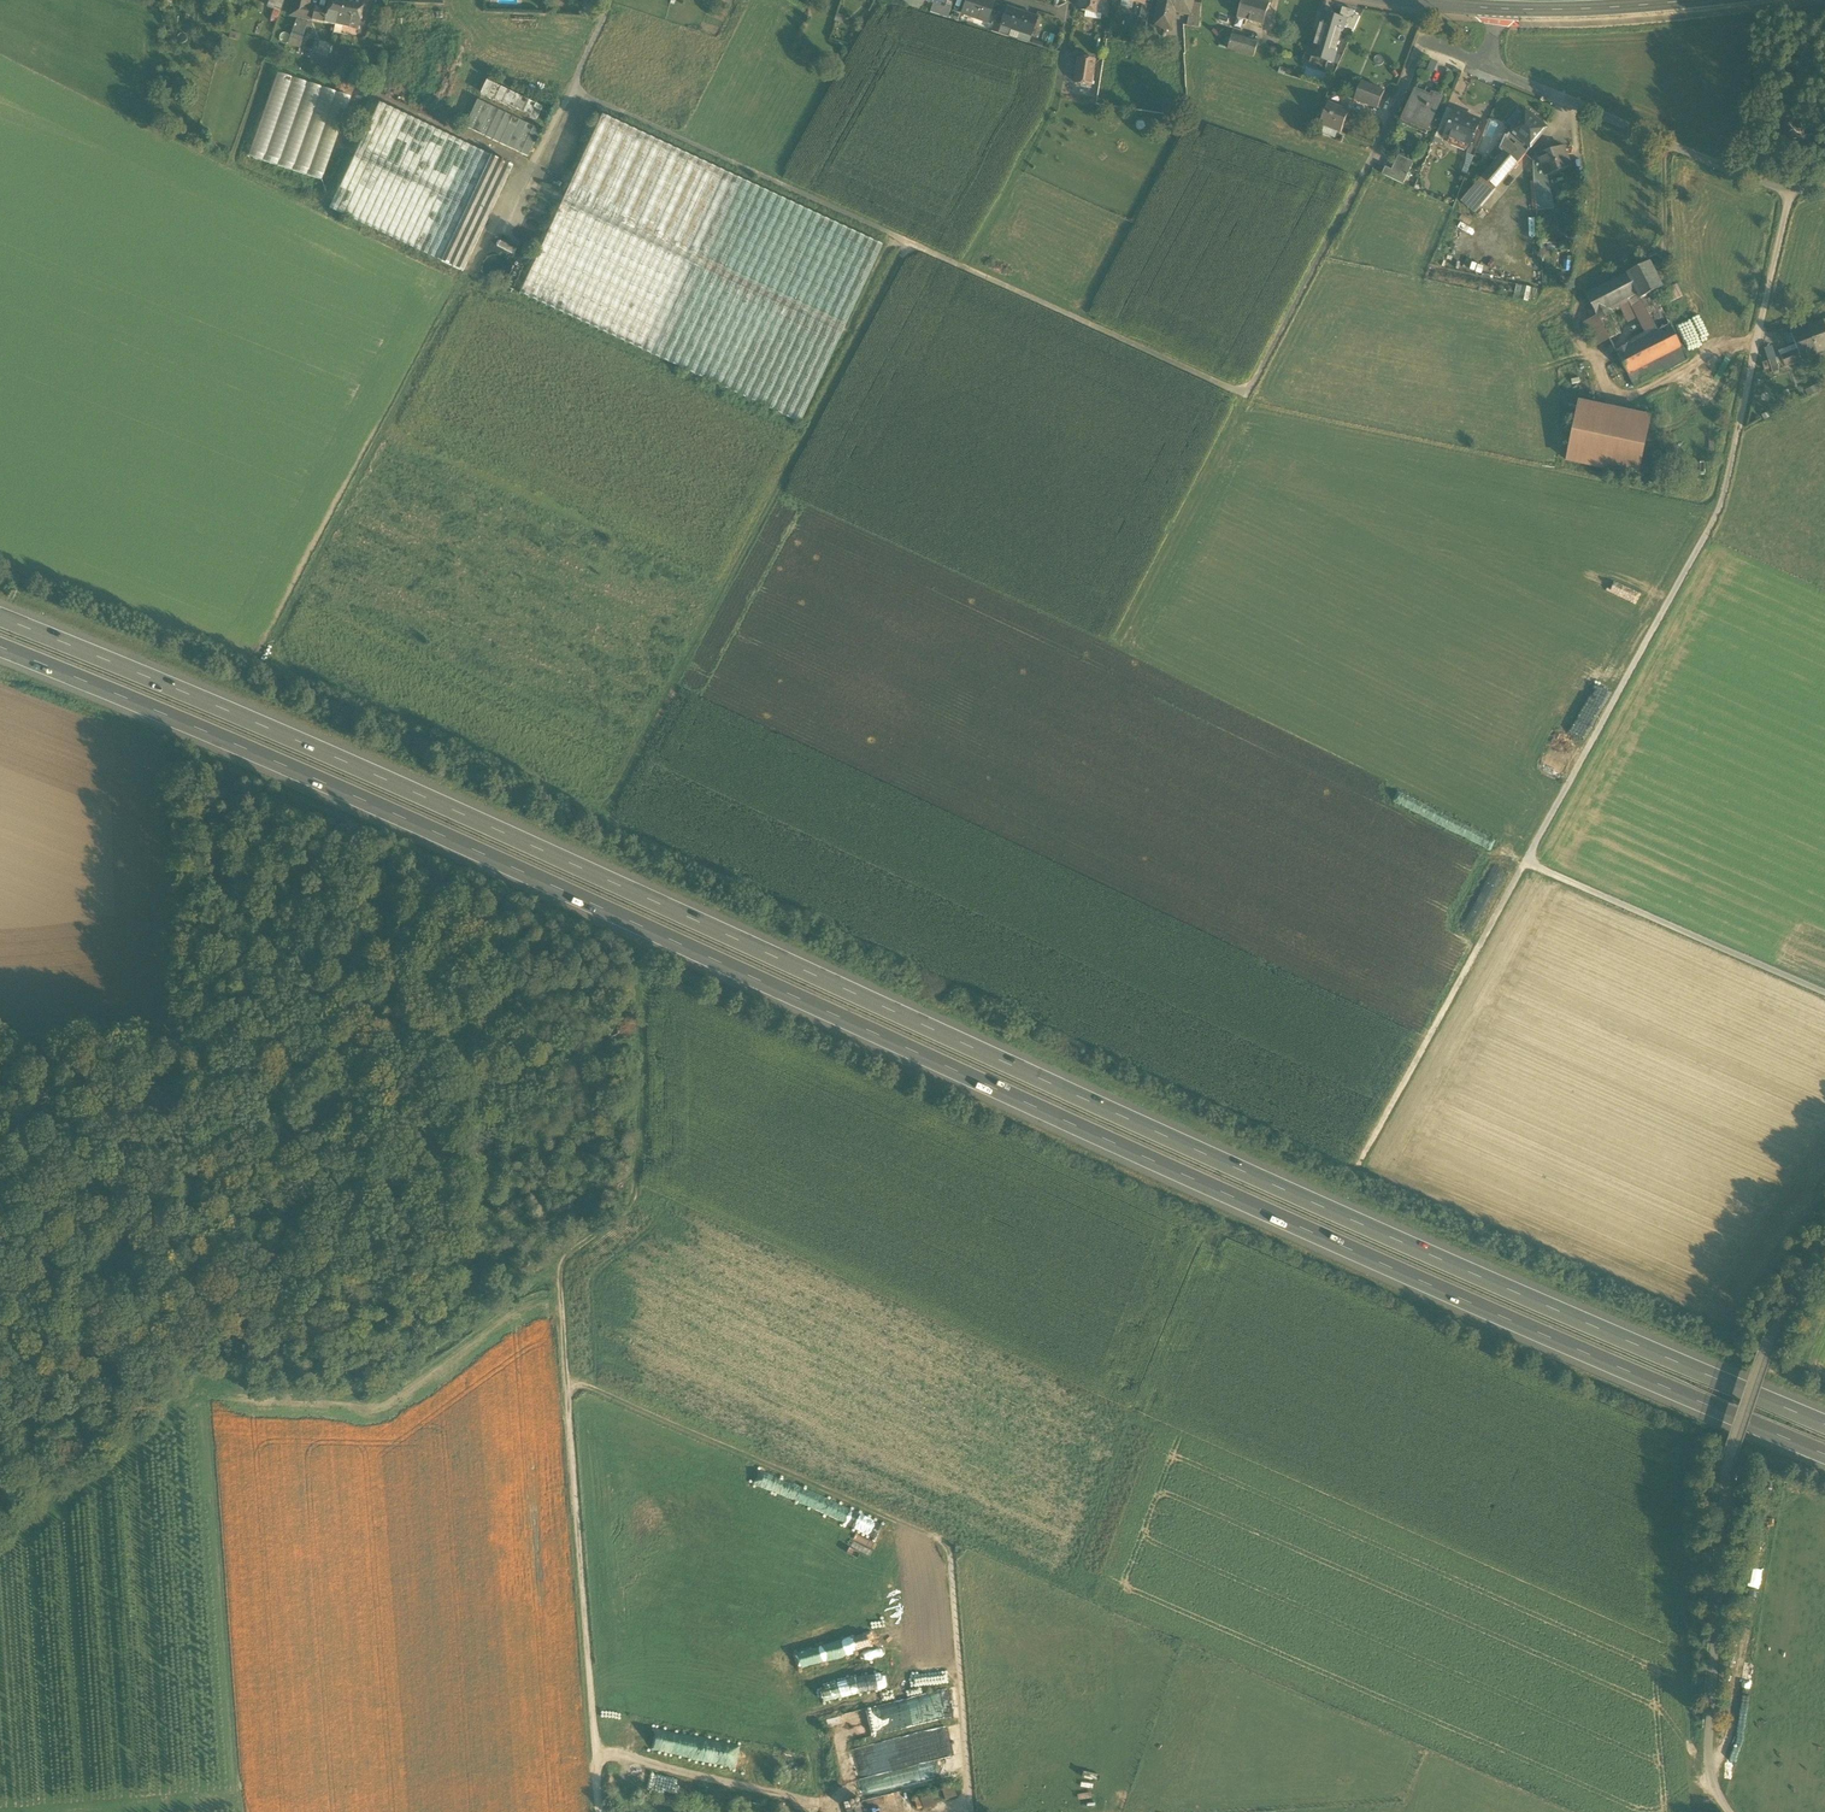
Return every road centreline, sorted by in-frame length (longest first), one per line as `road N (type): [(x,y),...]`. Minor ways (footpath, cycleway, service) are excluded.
road 1 (motorway): [(1824,1423),(1325,1208),(253,721),(0,617)]
road 2 (motorway): [(0,647),(233,743),(1316,1234),(1824,1453)]
road 3 (track): [(609,0),(573,90),(1248,395),(1423,40)]
road 4 (track): [(1793,189),(1723,502),(1361,1168)]
road 5 (unclassified): [(1824,1238),(1772,1338),(1728,1466),(1709,1780),(1730,1811)]
road 6 (track): [(567,1381),(557,1264),(635,1209),(643,976)]
road 7 (track): [(600,1811),(567,1381)]
road 8 (track): [(948,1545),(567,1381)]
road 9 (residential): [(1484,65),(1741,173),(1793,189),(1824,188)]
road 10 (track): [(1526,861),(1824,993)]
road 11 (track): [(557,1264),(395,1382)]
road 12 (tertiary): [(1696,0),(1497,9)]
road 13 (track): [(0,1040),(164,1030)]

